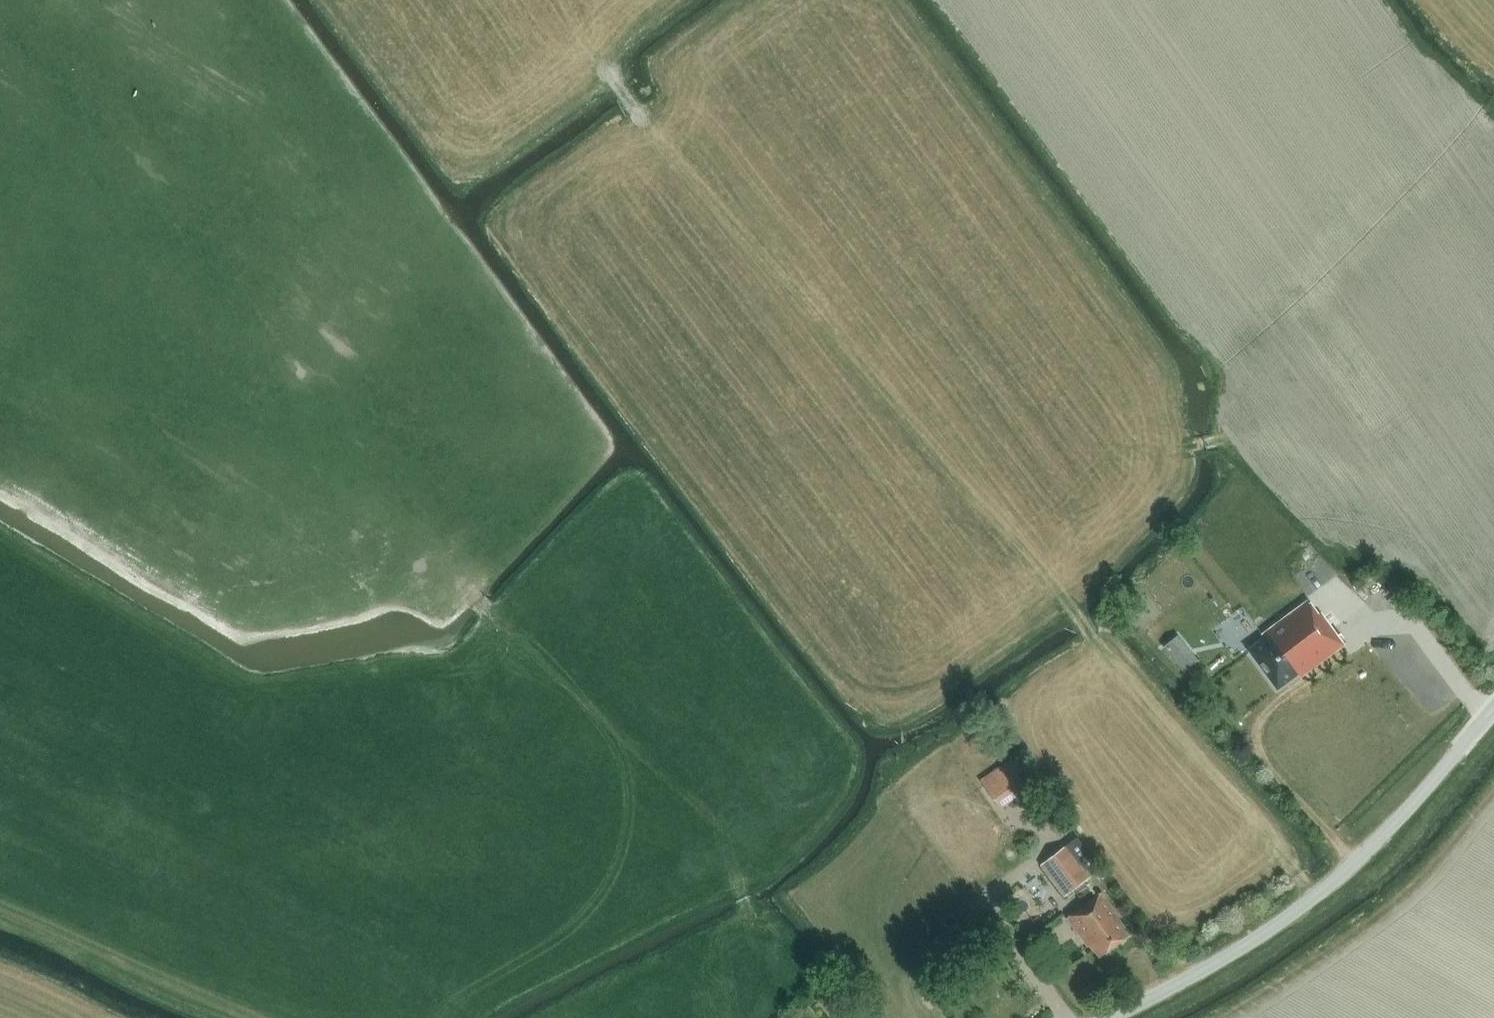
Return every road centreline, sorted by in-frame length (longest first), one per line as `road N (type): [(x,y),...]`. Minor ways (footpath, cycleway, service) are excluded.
road 1 (tertiary): [(1119,1017),(1221,963),(1313,899),(1380,841),(1493,707)]

